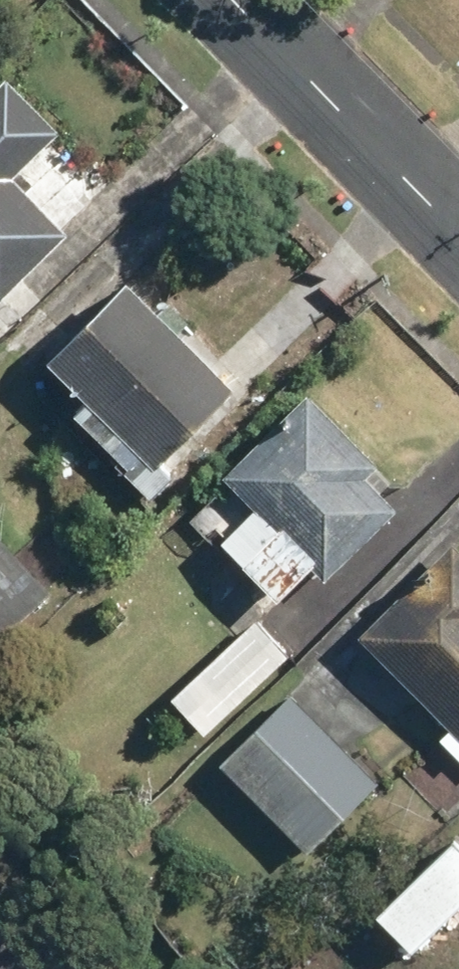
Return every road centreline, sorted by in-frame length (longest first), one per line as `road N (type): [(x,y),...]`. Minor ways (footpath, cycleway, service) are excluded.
road 1 (residential): [(458,223),(243,0)]

